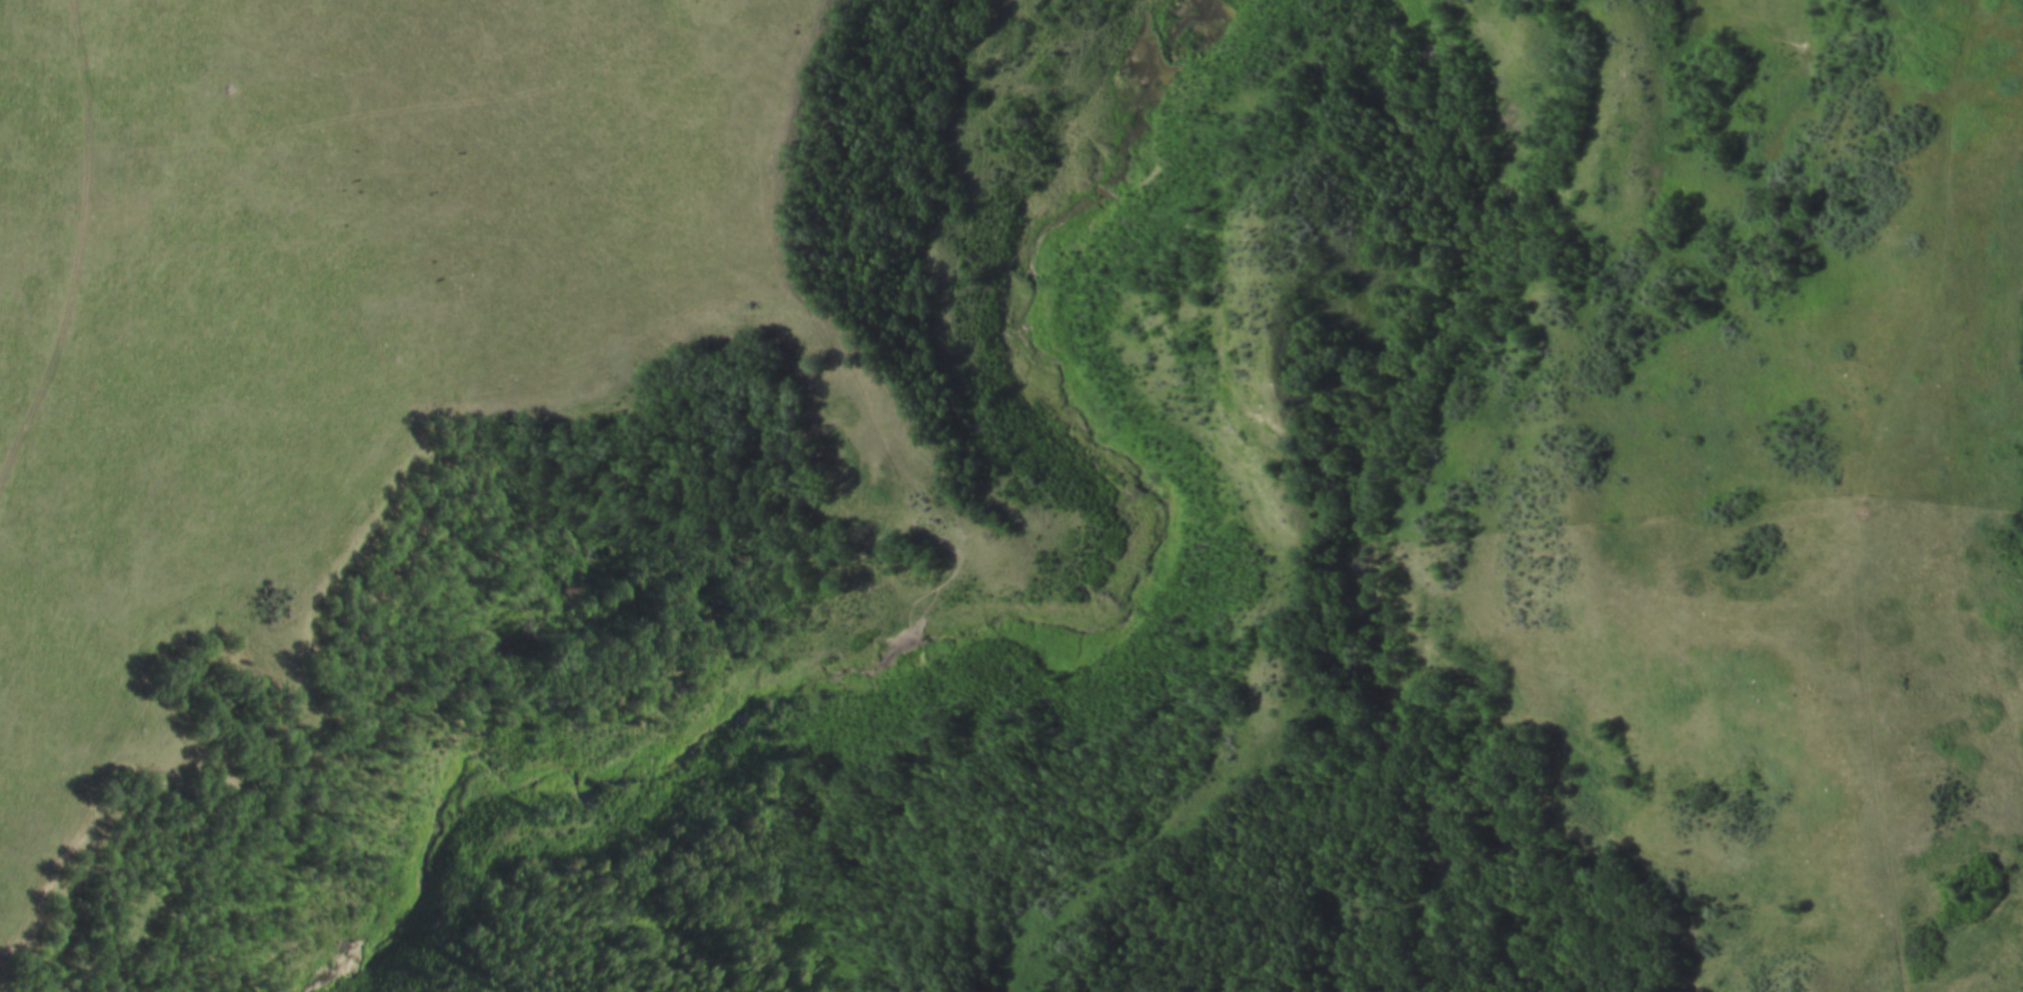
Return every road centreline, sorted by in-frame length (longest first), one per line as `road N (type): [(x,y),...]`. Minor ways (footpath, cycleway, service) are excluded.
road 1 (track): [(1941,186),(1949,251),(1942,312),(1865,484),(1858,537),(1817,647),(1822,688),(1878,790),(1913,991)]

